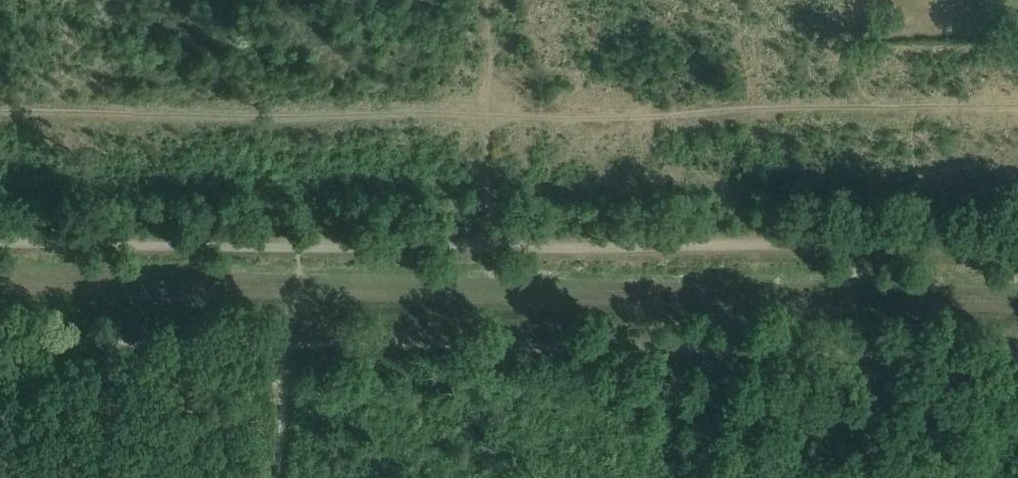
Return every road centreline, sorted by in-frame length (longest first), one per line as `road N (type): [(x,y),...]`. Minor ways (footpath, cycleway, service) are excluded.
road 1 (track): [(1017,87),(0,121)]

